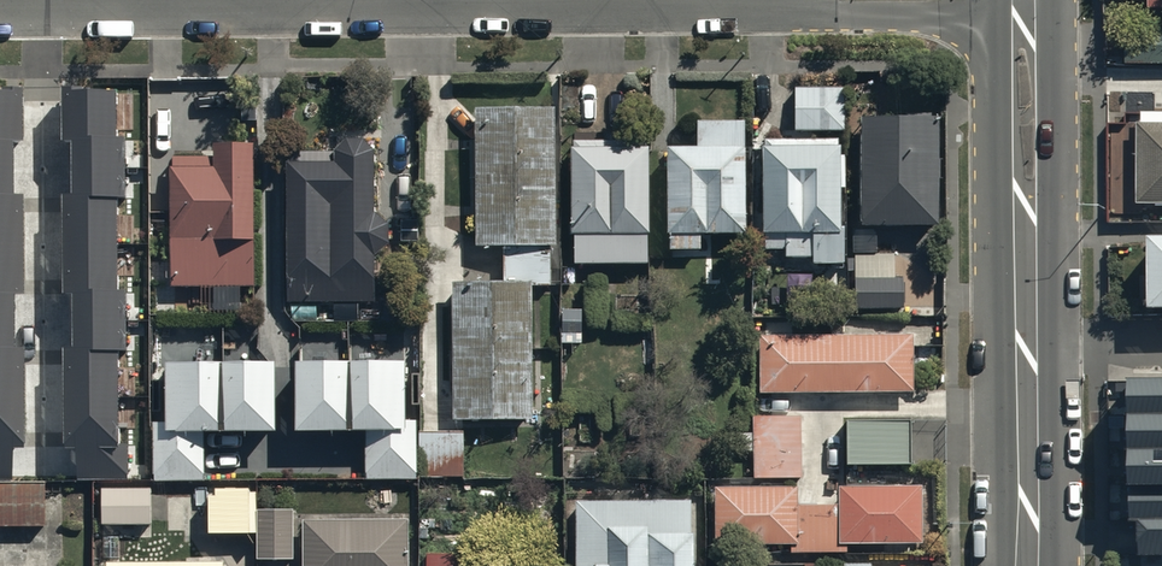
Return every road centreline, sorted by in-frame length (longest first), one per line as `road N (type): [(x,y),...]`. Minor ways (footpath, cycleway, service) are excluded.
road 1 (tertiary): [(1024,0),(1027,565)]
road 2 (residential): [(0,1),(243,0)]

